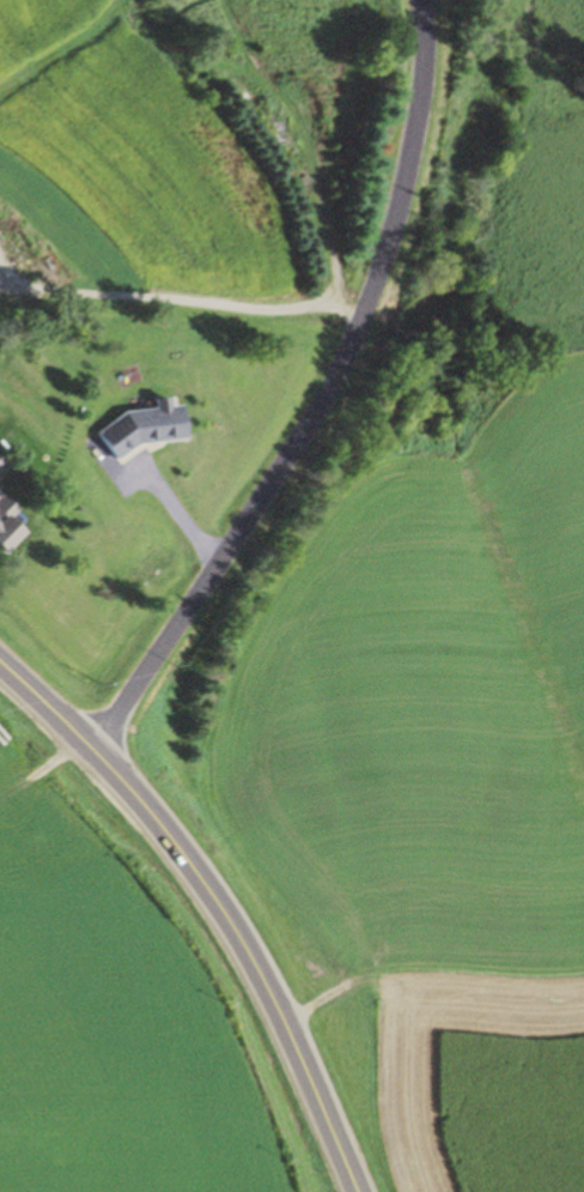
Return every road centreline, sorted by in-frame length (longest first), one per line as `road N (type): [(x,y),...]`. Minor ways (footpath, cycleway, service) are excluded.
road 1 (secondary): [(356,1191),(294,1043),(232,928),(157,824),(0,668)]
road 2 (residential): [(87,750),(345,368)]
road 3 (residential): [(345,368),(402,218),(425,0)]

